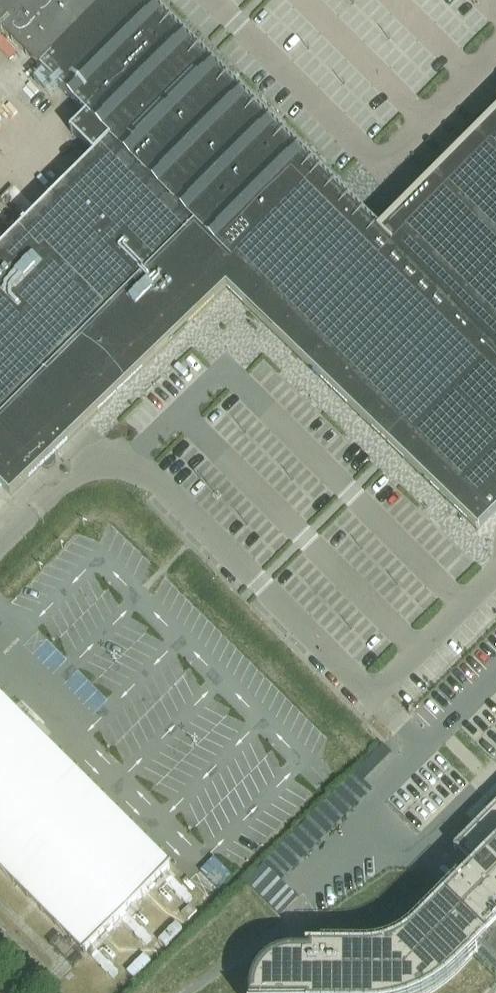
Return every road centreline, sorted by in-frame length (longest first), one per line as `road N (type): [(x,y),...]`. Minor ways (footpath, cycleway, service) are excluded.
road 1 (unclassified): [(495,573),(374,699)]

